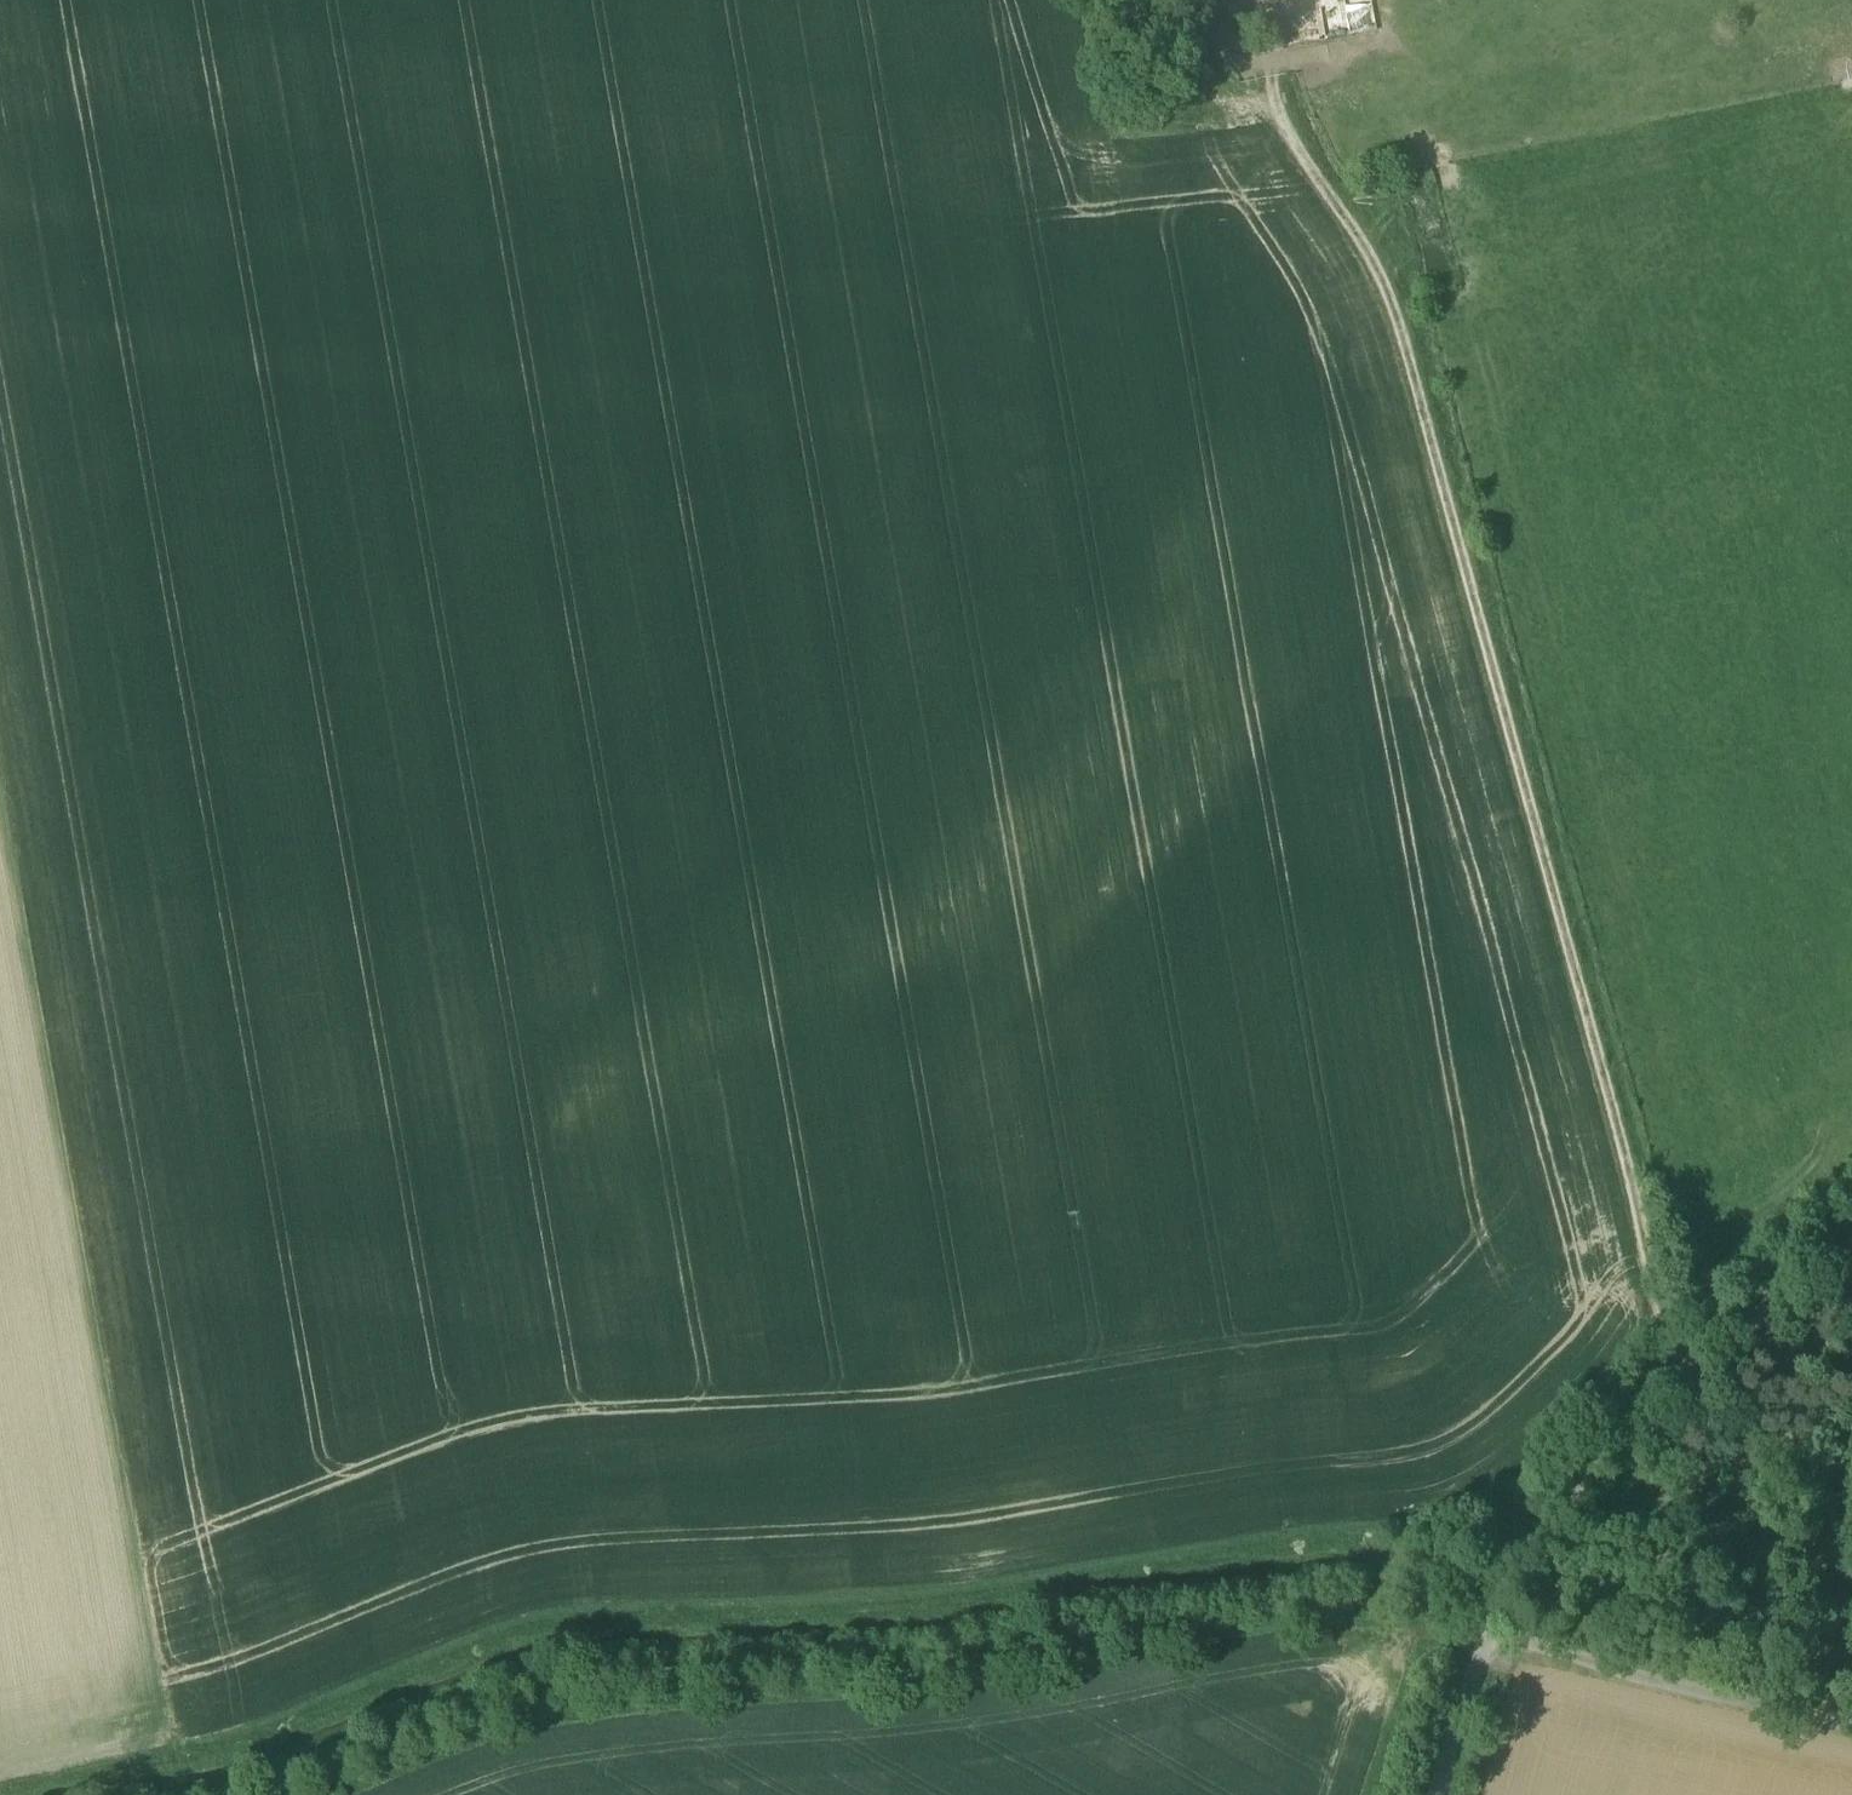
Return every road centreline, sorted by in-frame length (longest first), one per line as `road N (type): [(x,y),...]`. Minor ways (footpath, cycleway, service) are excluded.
road 1 (track): [(1272,57),(1274,109),(1285,132),(1381,281),(1404,338),(1679,1372)]
road 2 (unclassified): [(1851,1228),(1679,1372),(1571,1491),(1528,1553),(1490,1634),(1437,1794)]

